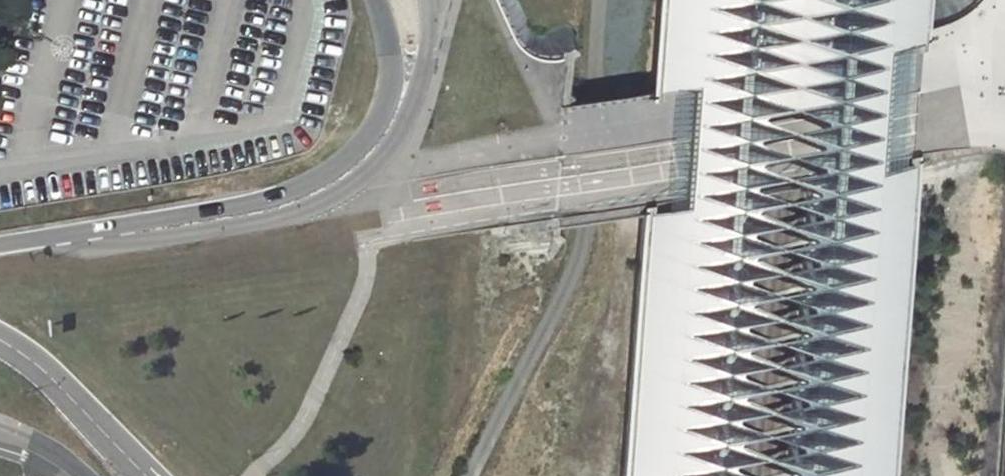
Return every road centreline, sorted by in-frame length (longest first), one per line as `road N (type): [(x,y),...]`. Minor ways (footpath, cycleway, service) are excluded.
road 1 (primary): [(0,247),(254,205),(336,173),(371,132),(391,87),(376,0)]
road 2 (tertiary): [(0,339),(37,364),(148,475)]

